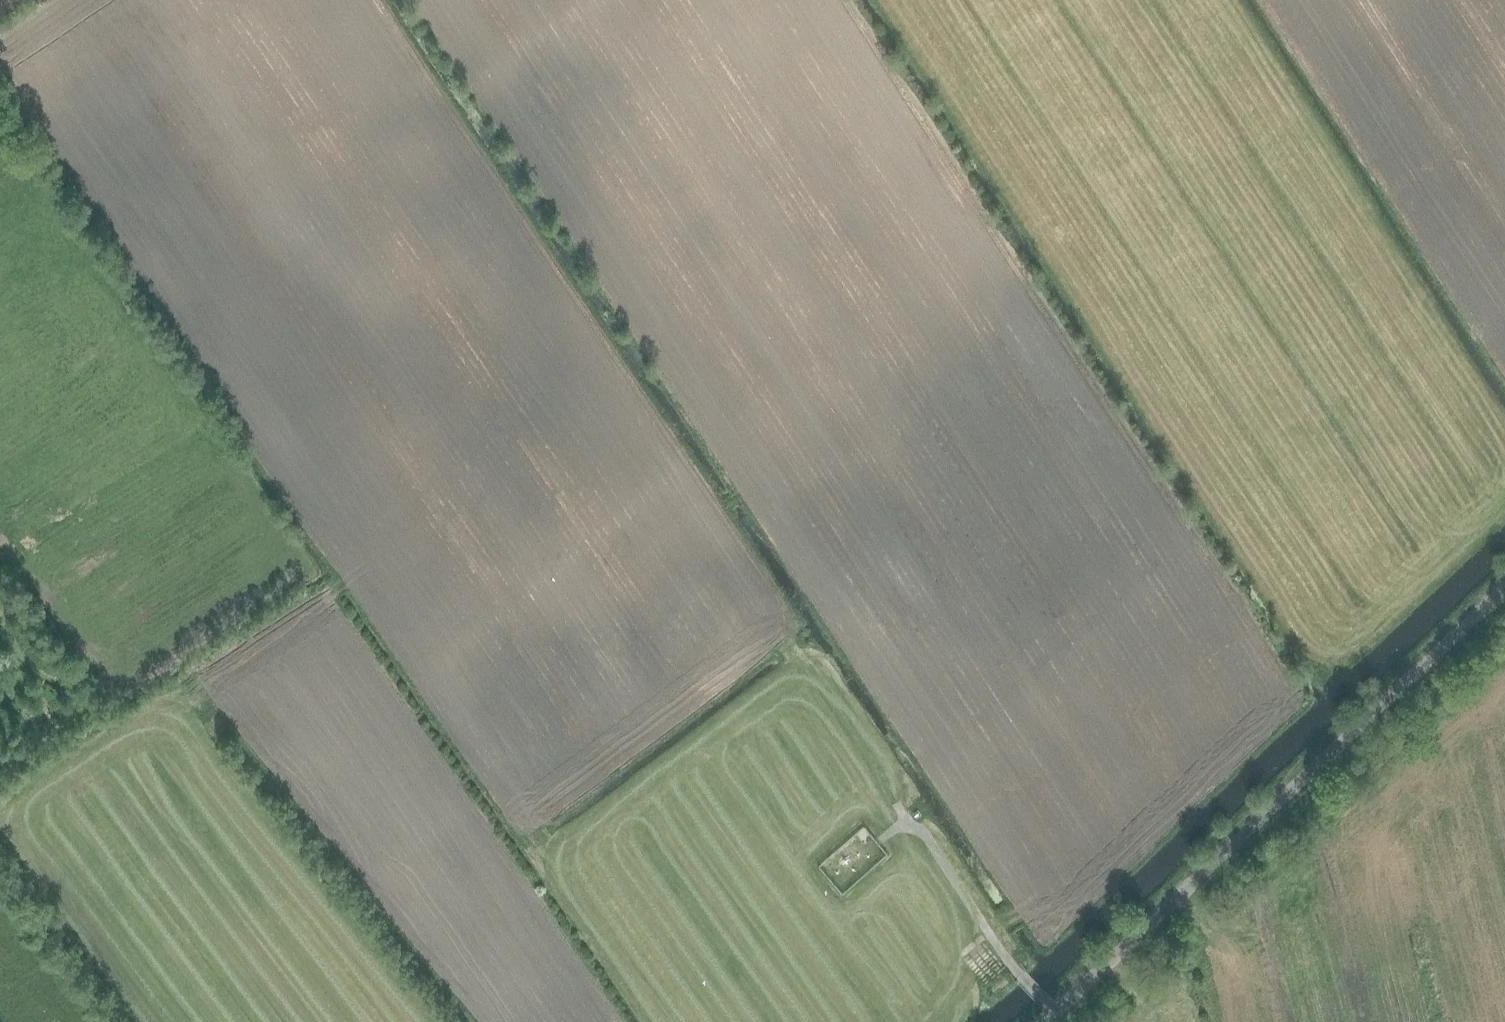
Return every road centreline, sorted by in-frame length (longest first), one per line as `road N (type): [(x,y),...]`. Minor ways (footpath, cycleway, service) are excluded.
road 1 (unclassified): [(1059,1021),(1504,596)]

